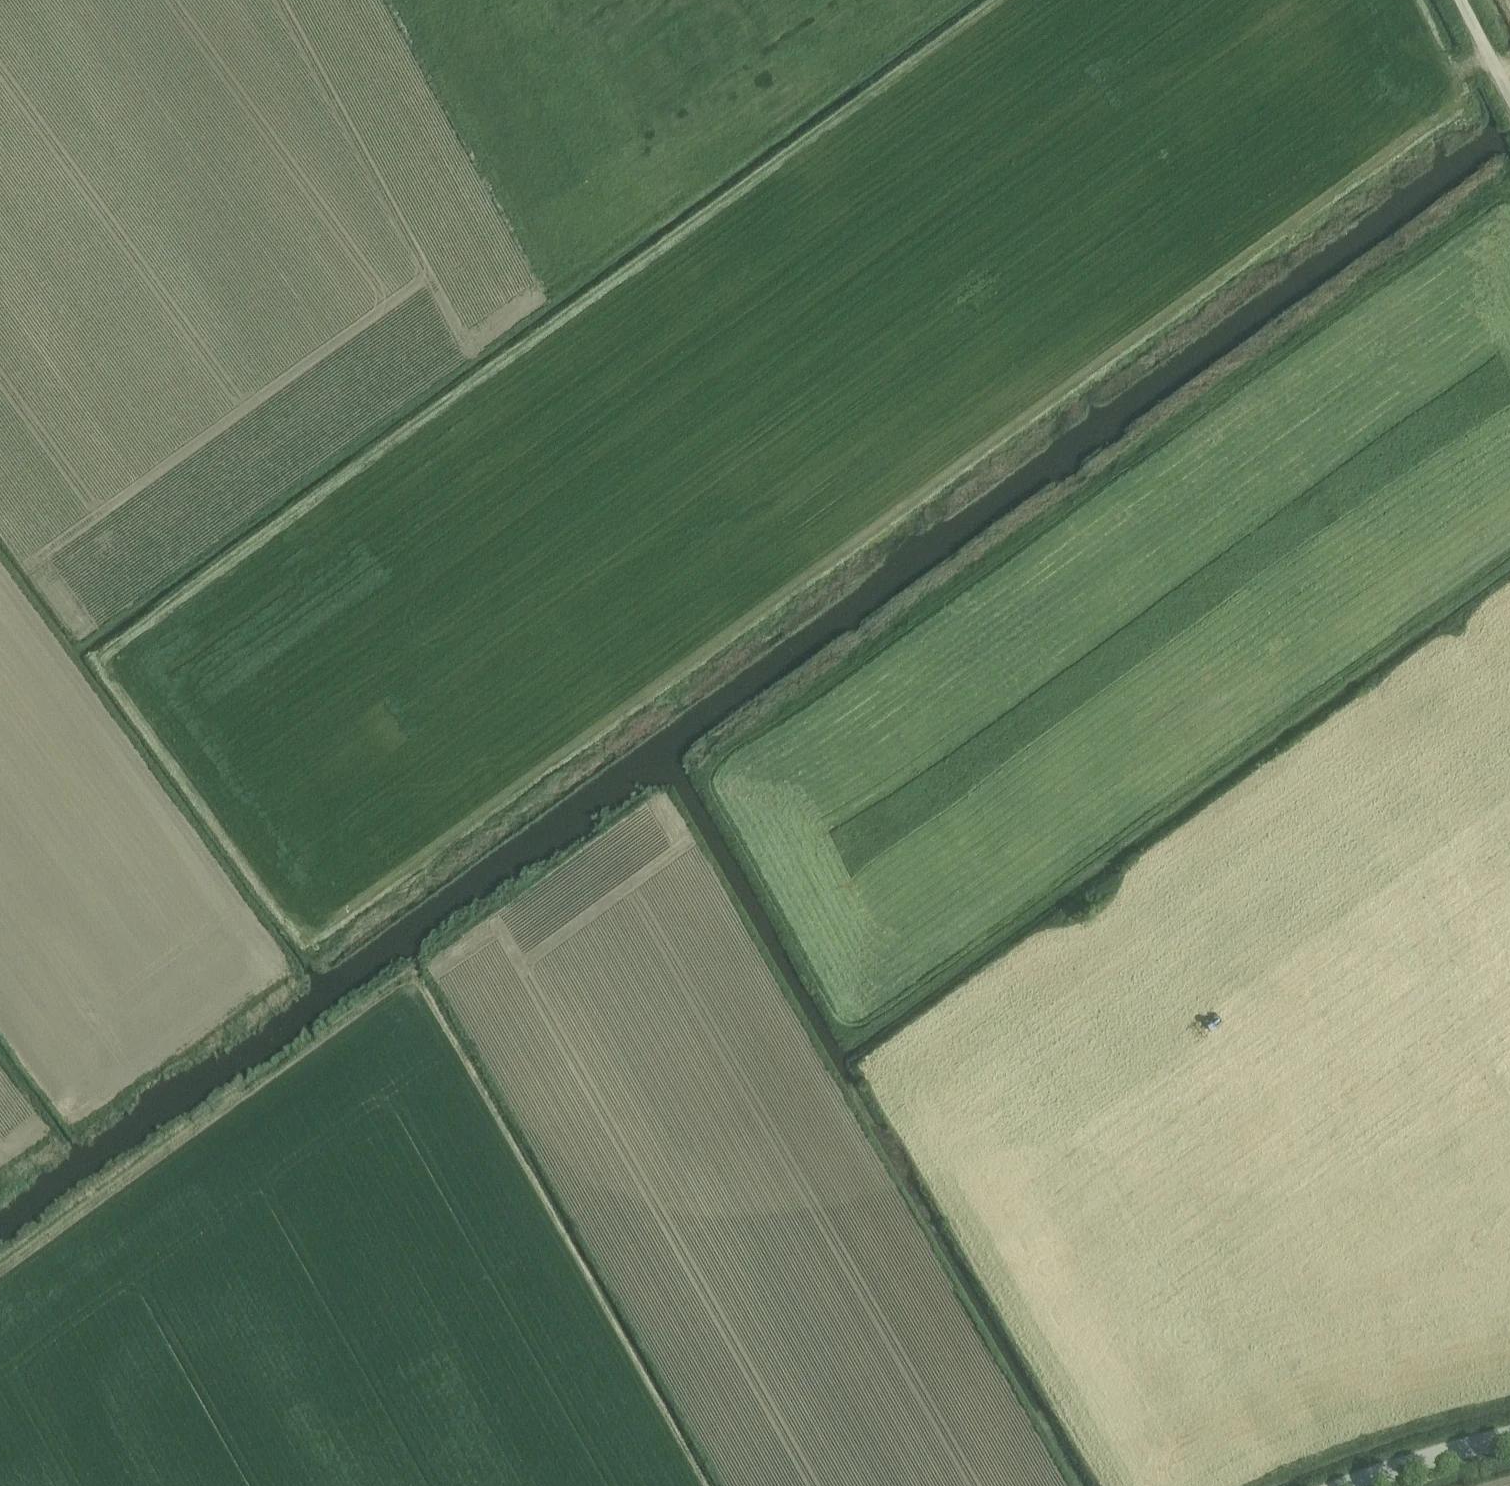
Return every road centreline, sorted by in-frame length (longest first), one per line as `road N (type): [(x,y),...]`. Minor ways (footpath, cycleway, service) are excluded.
road 1 (unclassified): [(1364,1485),(1509,1439)]

